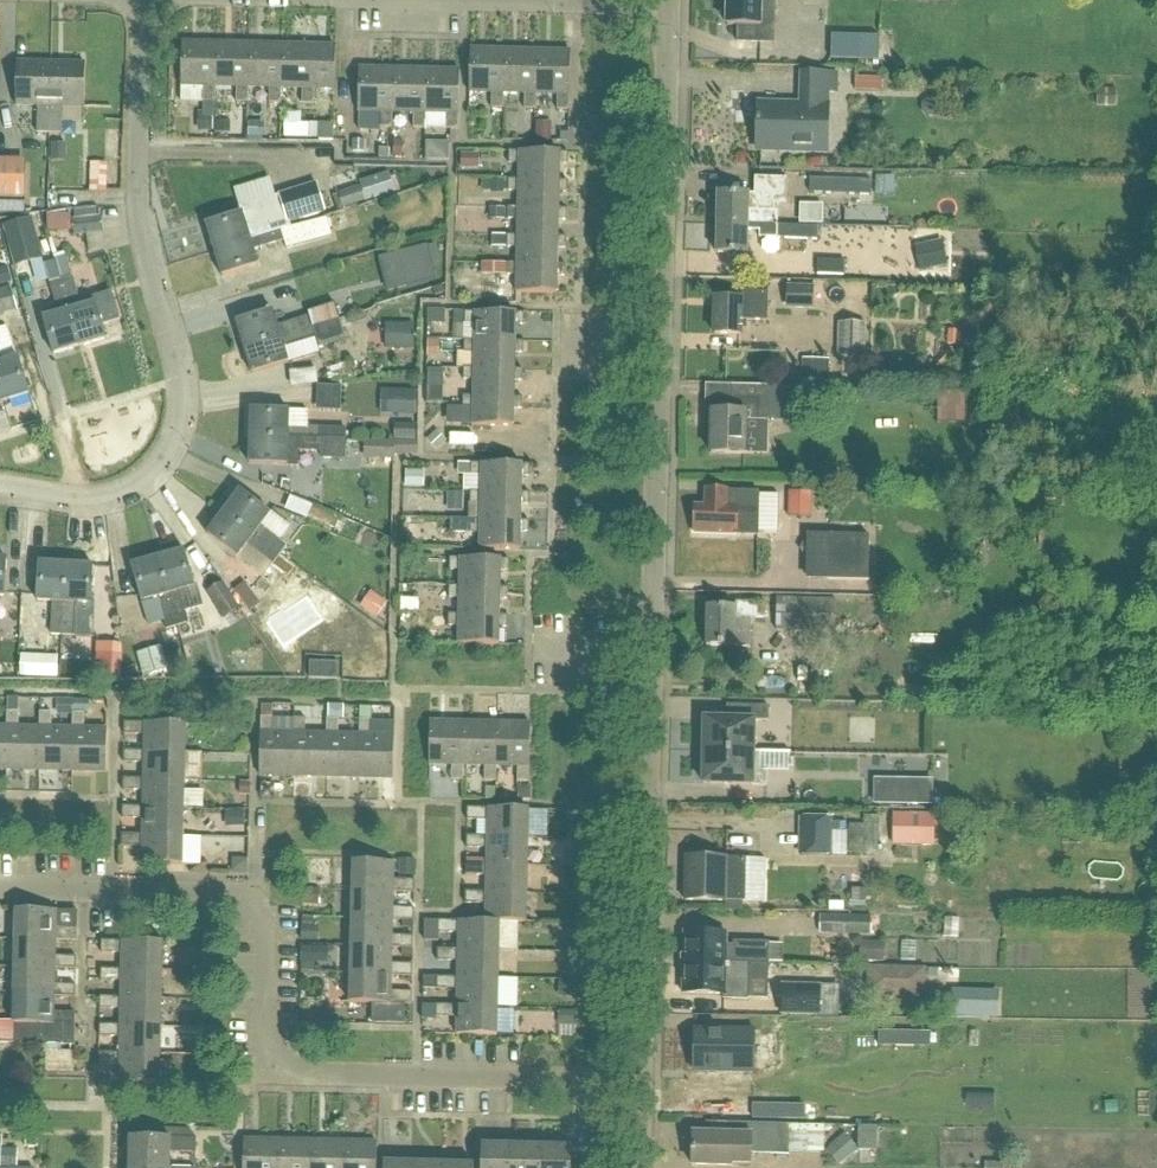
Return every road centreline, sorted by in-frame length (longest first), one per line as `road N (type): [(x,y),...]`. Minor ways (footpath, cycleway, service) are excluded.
road 1 (residential): [(641,1084),(666,6)]
road 2 (residential): [(641,1084),(265,1072),(267,923),(248,904),(0,891)]
road 3 (residential): [(0,490),(91,501),(120,495),(150,480),(175,447),(178,382),(138,232),(144,0)]
road 4 (residential): [(666,6),(432,0)]

